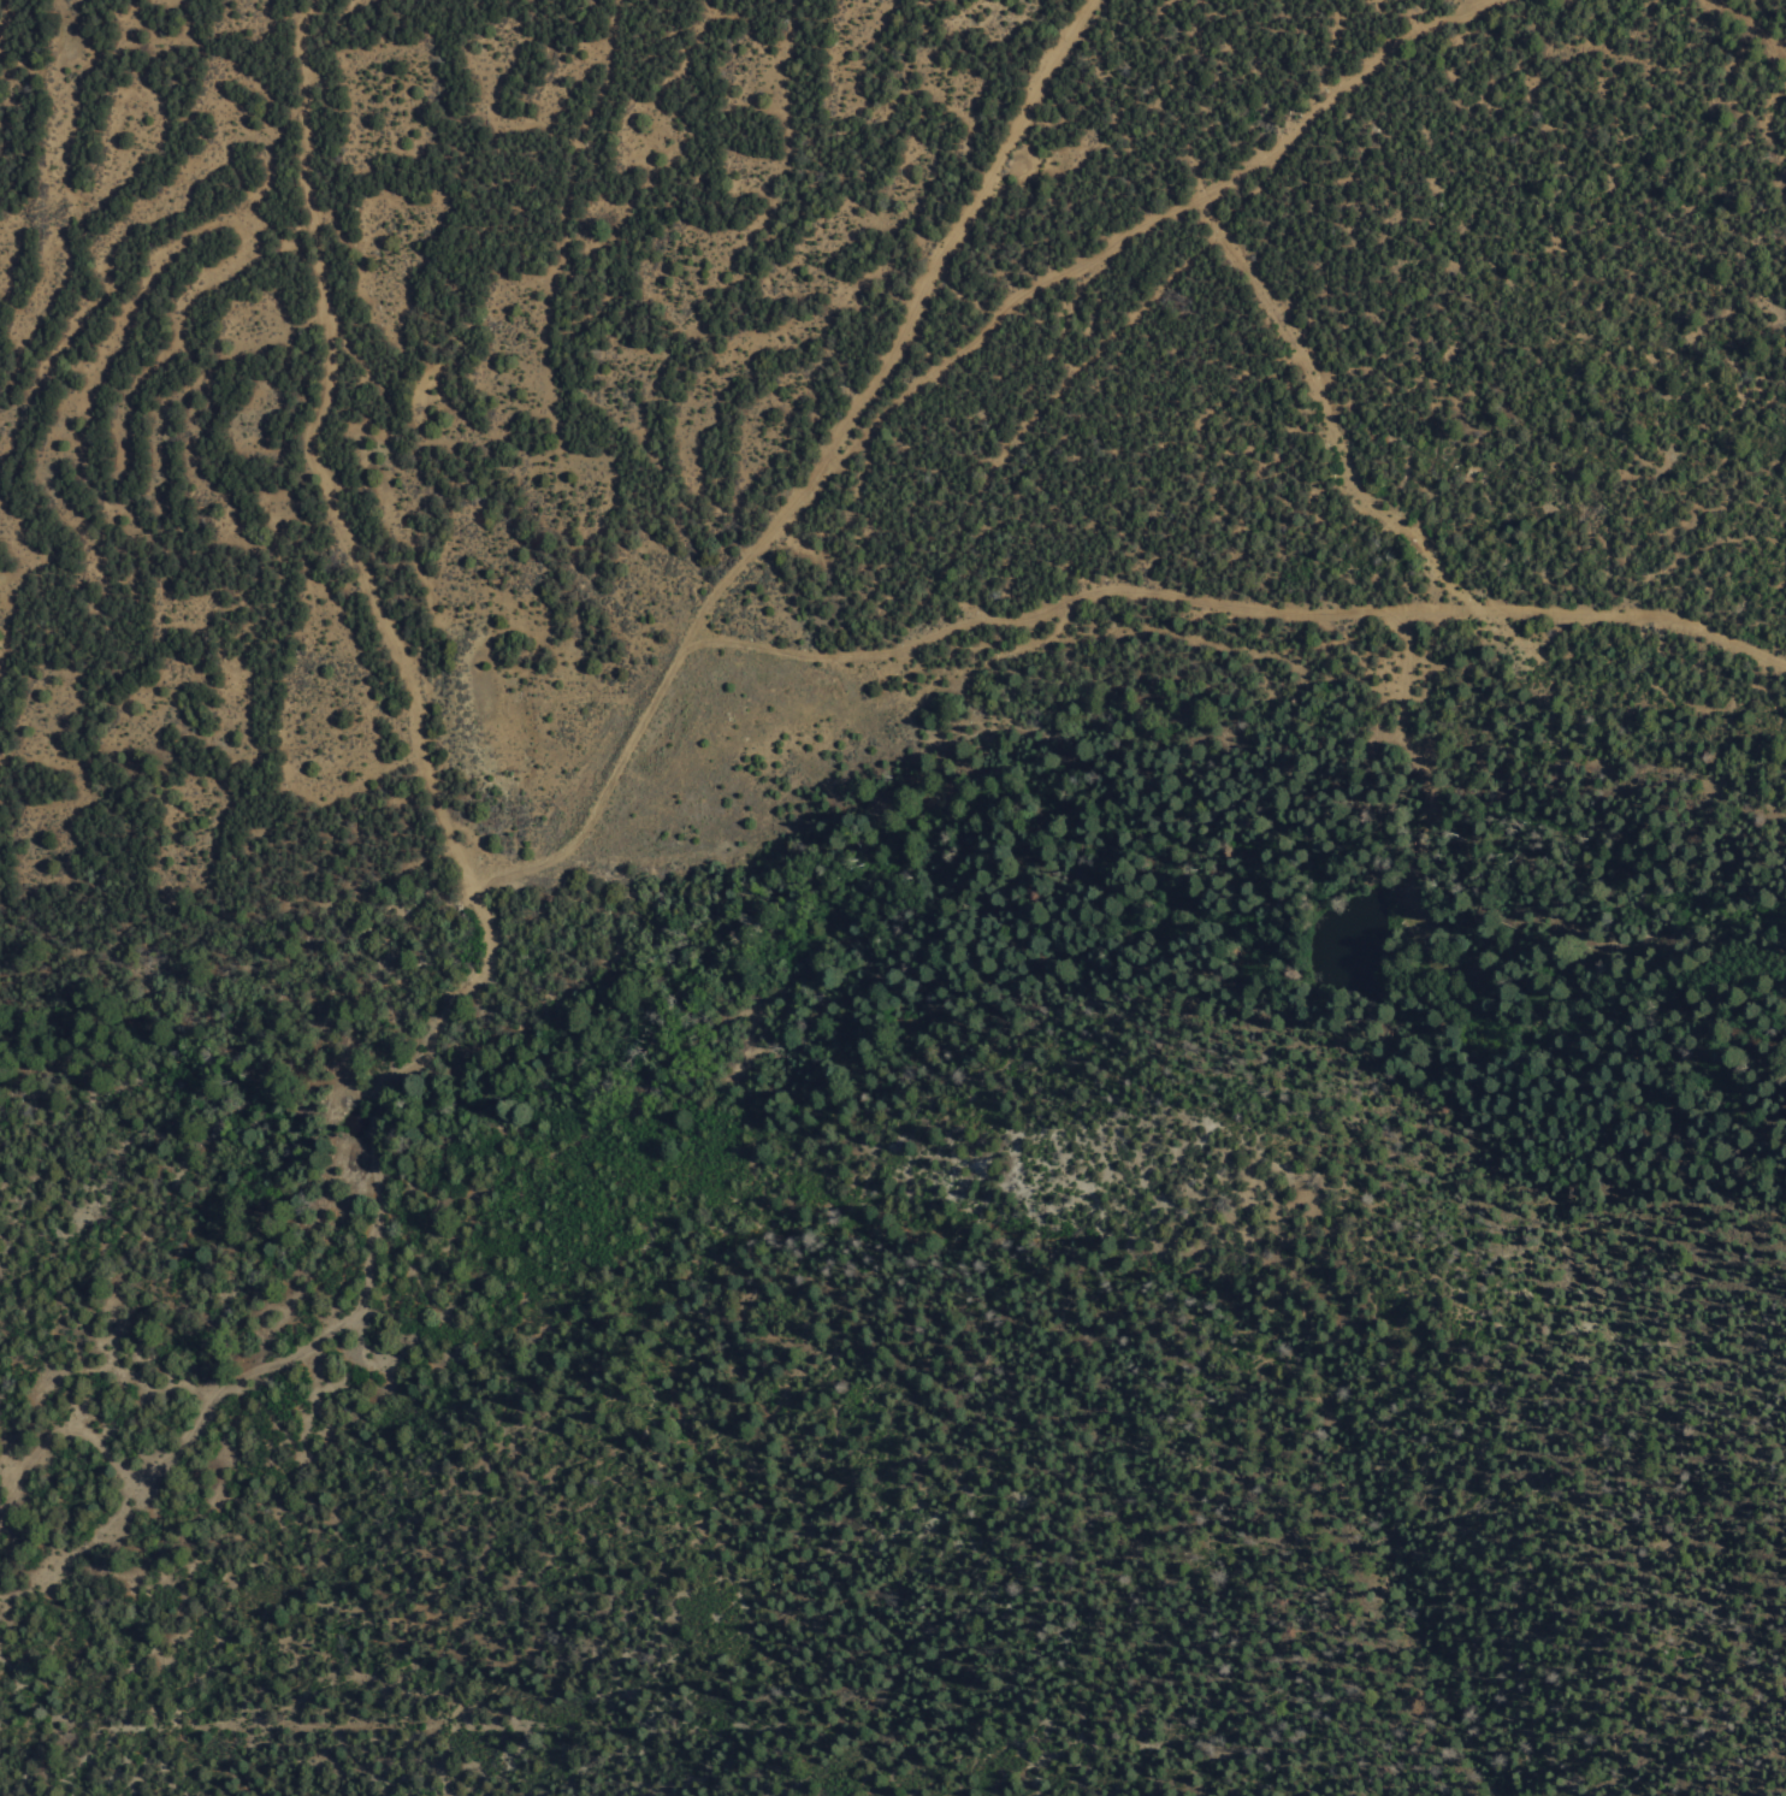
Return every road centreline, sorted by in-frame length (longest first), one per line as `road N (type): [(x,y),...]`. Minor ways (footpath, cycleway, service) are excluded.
road 1 (residential): [(1029,0),(888,220),(851,406),(749,573),(601,720),(480,766),(416,739),(333,406),(337,0)]
road 2 (residential): [(851,406),(1533,0)]
road 3 (residential): [(47,0),(0,122)]

